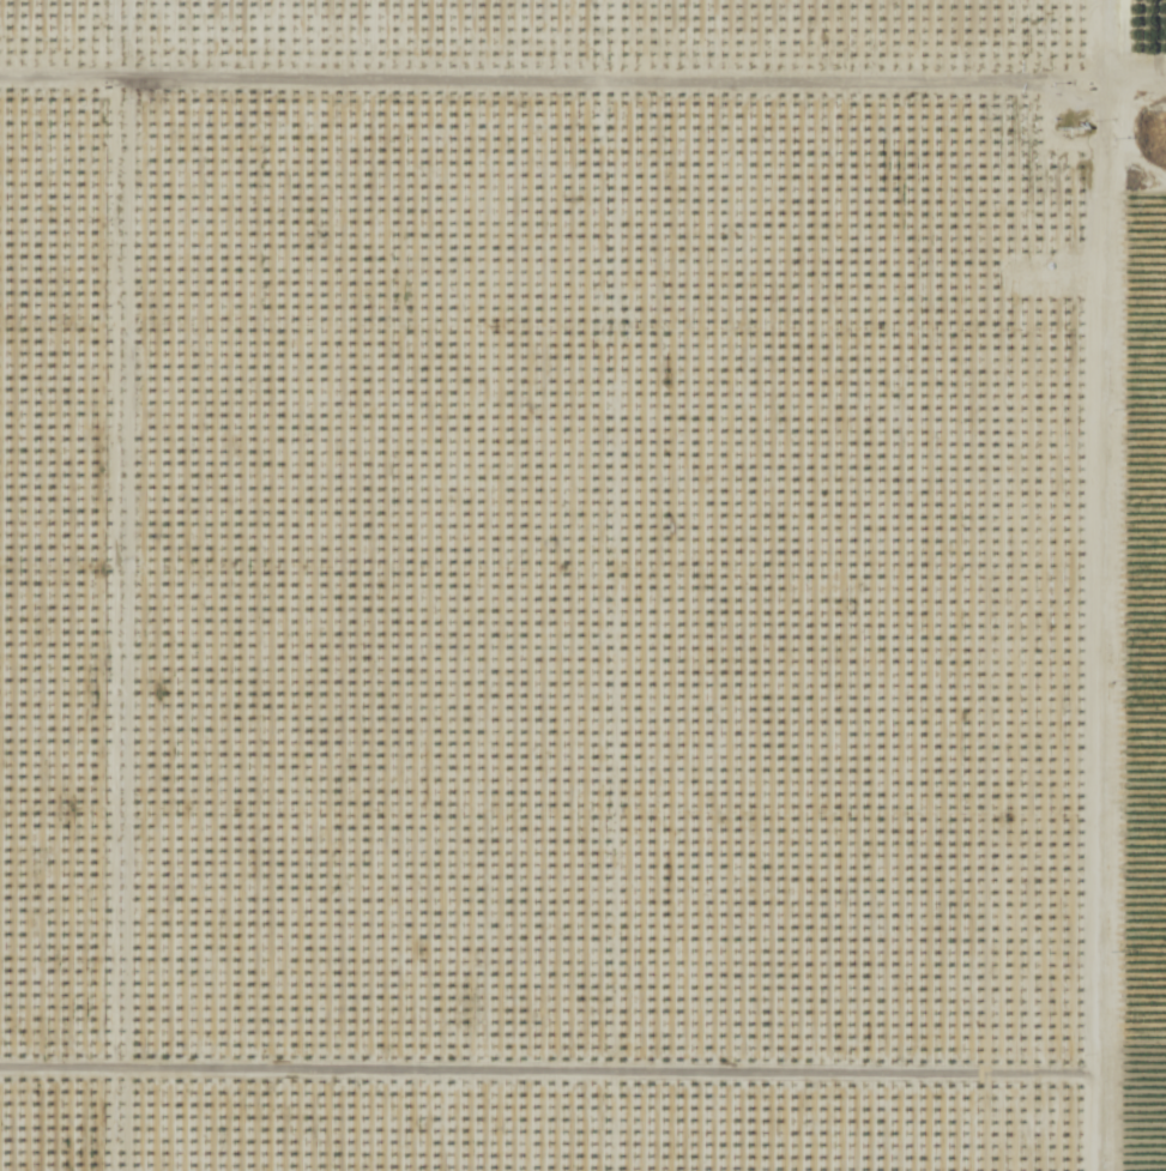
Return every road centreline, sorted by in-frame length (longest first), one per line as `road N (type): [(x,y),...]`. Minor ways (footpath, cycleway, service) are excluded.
road 1 (track): [(1092,1170),(1091,306),(1106,0)]
road 2 (track): [(0,84),(1106,87)]
road 3 (track): [(0,1075),(1092,1080)]
road 4 (track): [(113,84),(116,1040),(102,1091),(102,1170)]

